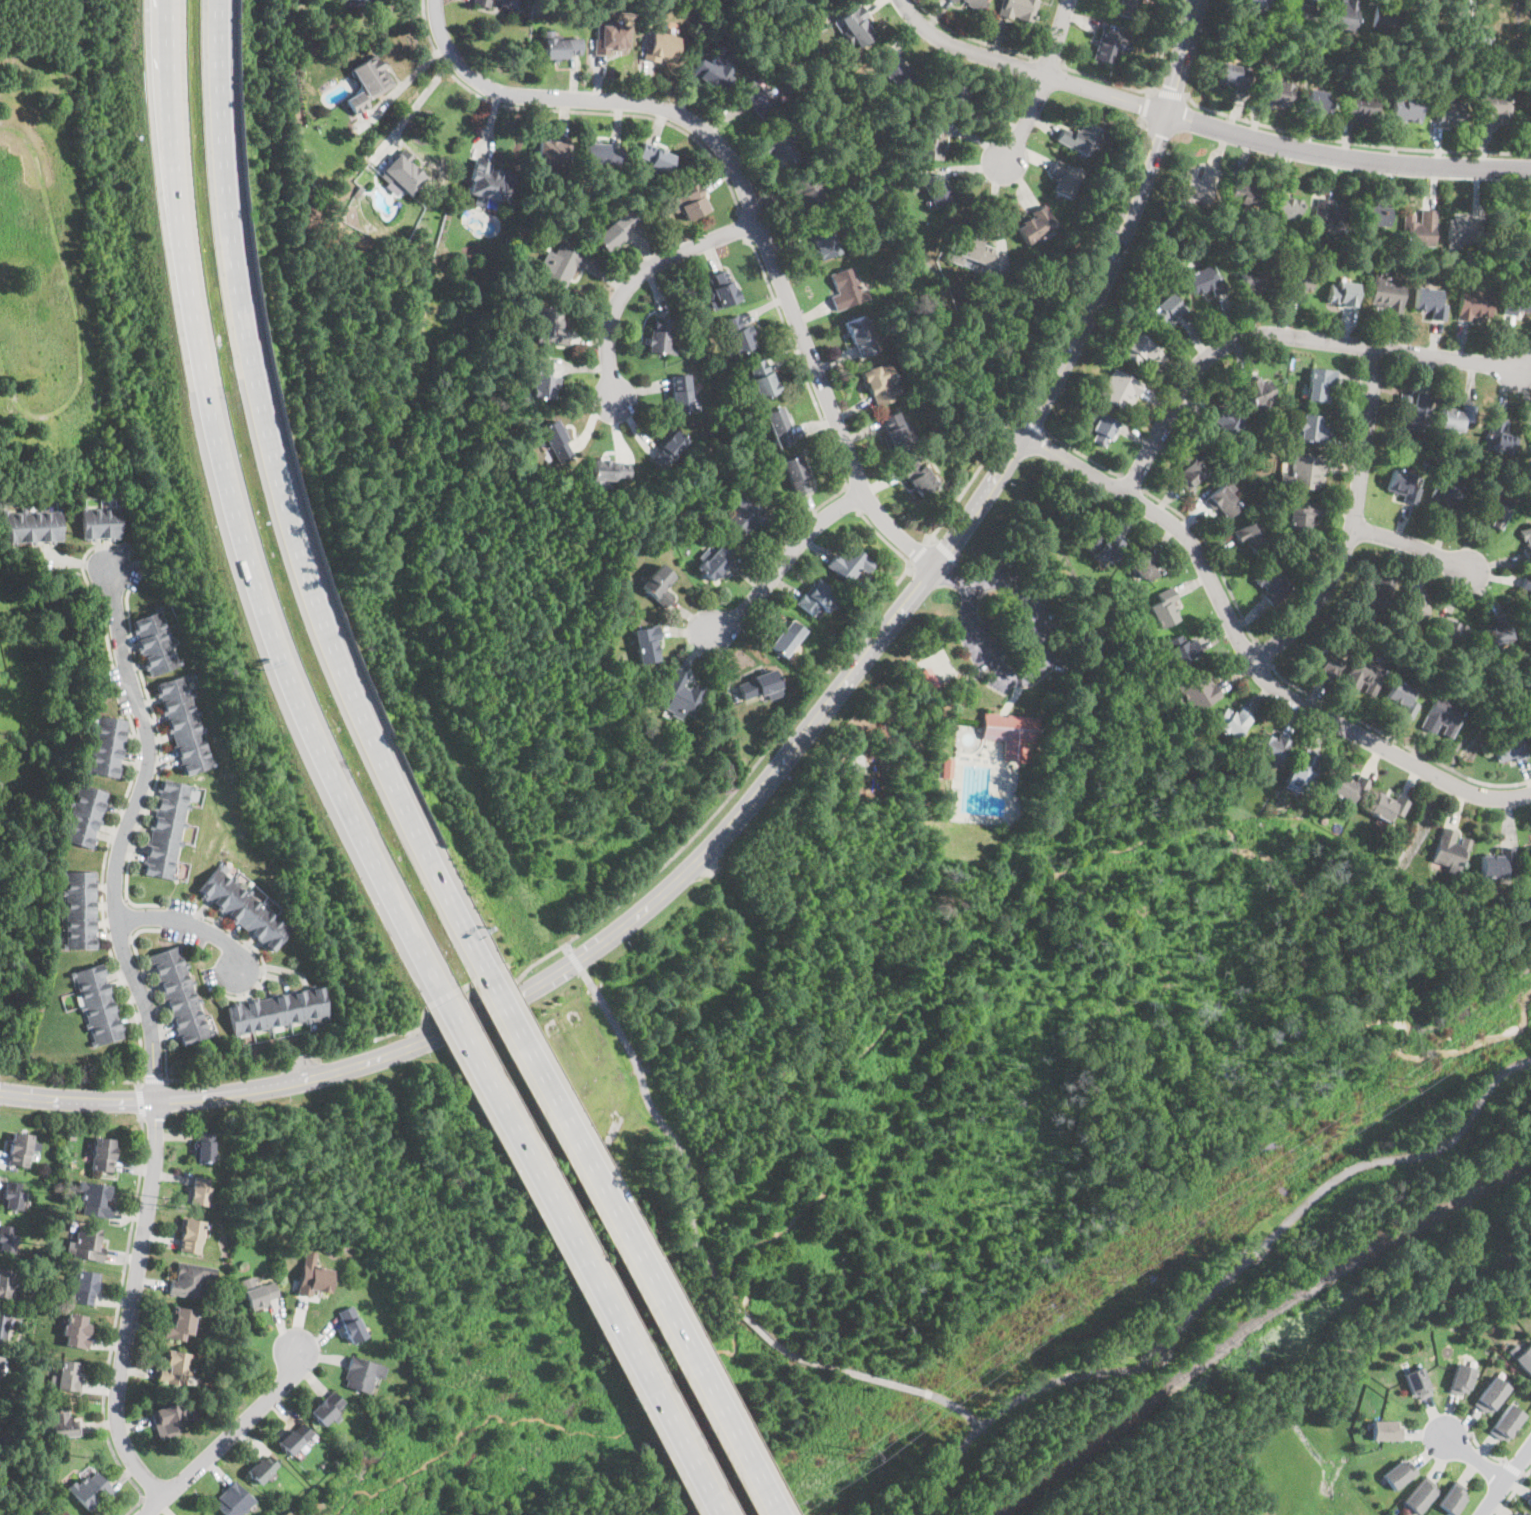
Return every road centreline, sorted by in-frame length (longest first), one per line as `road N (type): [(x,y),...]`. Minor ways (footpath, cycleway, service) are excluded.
road 1 (residential): [(0,1091),(203,1097),(352,1067),(527,993),(658,897),(714,844),(860,665),(1022,435),(1107,272),(1166,112),(1193,0)]
road 2 (motorway): [(170,0),(187,302),(232,507),(291,681),(438,989)]
road 3 (motorway): [(486,961),(364,718),(283,497),(237,291),(222,176),(216,0)]
road 4 (residential): [(936,567),(865,493),(723,149),(702,127),(654,106),(506,93),(485,84),(448,48),(437,0)]
road 5 (residential): [(900,0),(914,19),(959,47),(1292,150),(1381,164),(1530,171)]
road 6 (residential): [(1022,435),(1175,525),(1251,662),(1289,698),(1463,789),(1530,790)]
road 7 (motorway): [(780,1514),(486,961)]
road 8 (motorway): [(438,989),(717,1514)]
road 9 (residential): [(156,1098),(148,1010),(116,921),(119,847),(149,752),(108,557)]
road 10 (residential): [(1123,495),(1198,362),(1237,339),(1283,335),(1522,367)]
road 11 (residential): [(156,1098),(155,1163),(116,1411),(121,1439),(163,1497)]
road 12 (residential): [(1376,350),(1350,529),(1334,571),(1295,626),(1251,662)]
road 13 (residential): [(757,222),(668,257),(623,291),(608,339),(612,400)]
road 14 (residential): [(144,1514),(284,1382),(300,1351)]
road 15 (residential): [(865,493),(807,531),(747,608),(710,633)]
road 16 (residential): [(1067,0),(1038,96),(1001,166)]
road 17 (residential): [(244,979),(228,942),(203,928),(157,916),(116,921)]
road 18 (residential): [(1350,529),(1429,550),(1465,571)]

